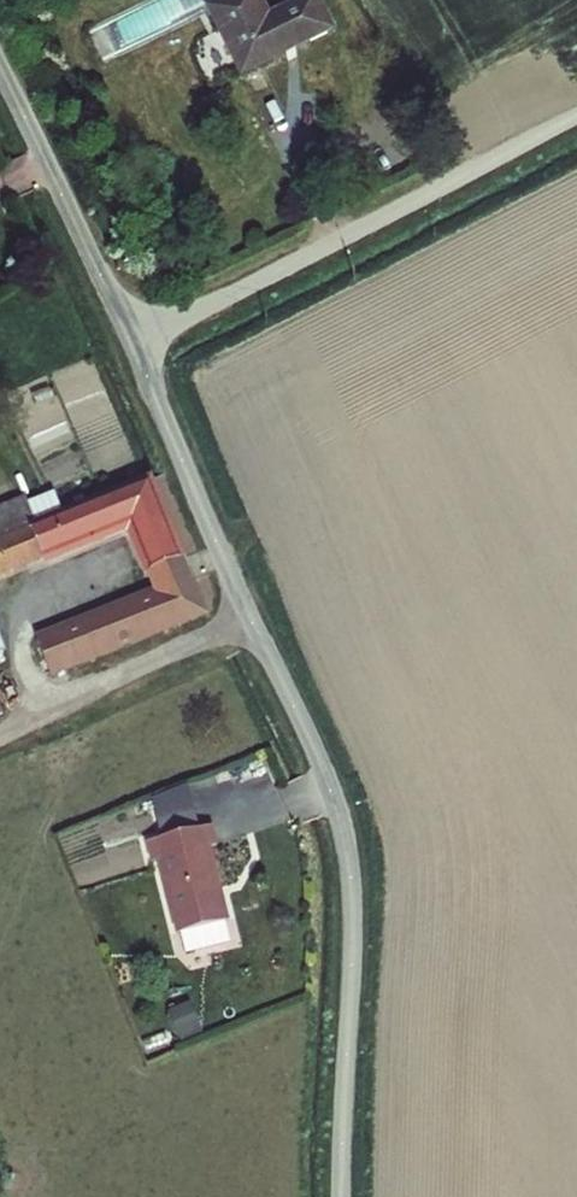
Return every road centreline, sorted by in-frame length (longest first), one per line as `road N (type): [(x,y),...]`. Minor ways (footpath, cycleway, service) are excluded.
road 1 (unclassified): [(250,616),(313,749),(349,855),(342,1196)]
road 2 (unclassified): [(576,117),(252,286),(130,340)]
road 3 (unclassified): [(0,68),(130,340)]
road 4 (unclassified): [(130,340),(250,616)]
road 5 (unclassified): [(0,733),(250,616)]

